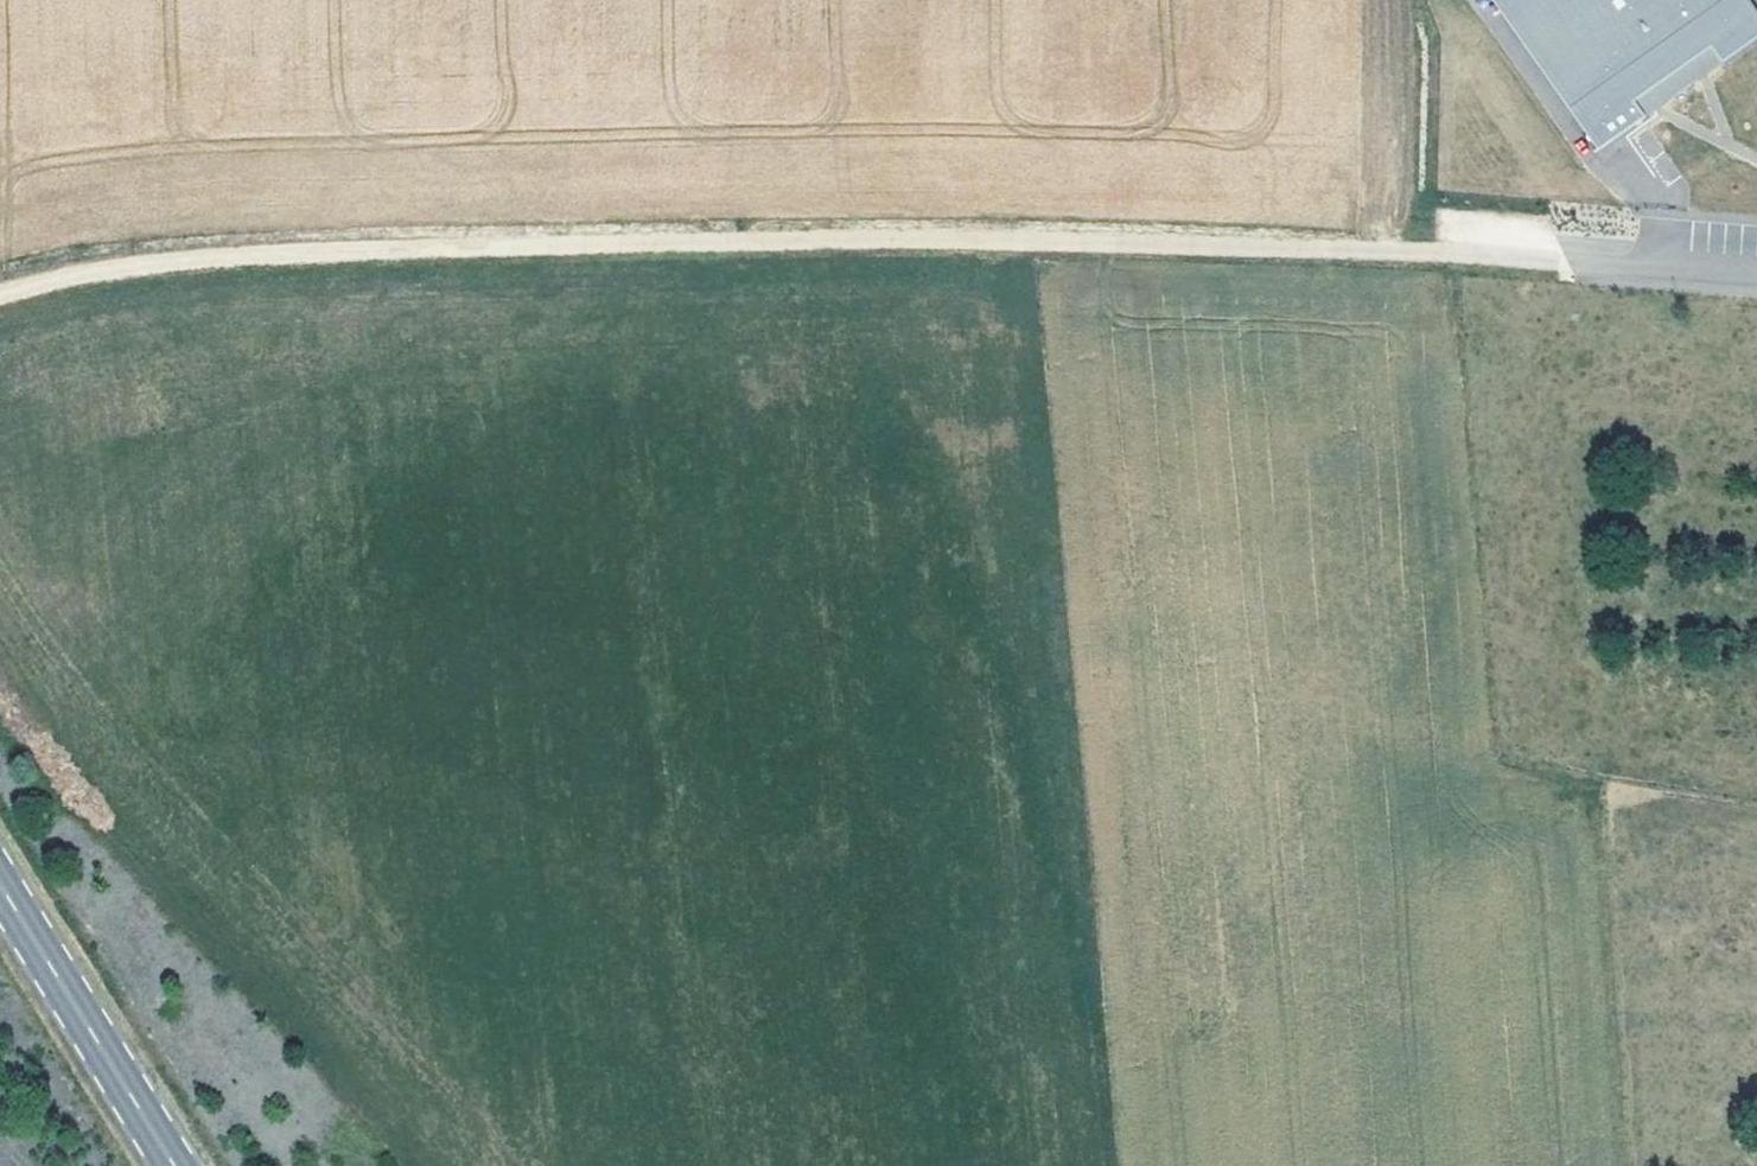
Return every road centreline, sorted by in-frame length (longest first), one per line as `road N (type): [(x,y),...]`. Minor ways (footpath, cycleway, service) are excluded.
road 1 (track): [(1756,284),(971,244),(394,258),(48,283),(0,299)]
road 2 (primary): [(174,1165),(0,888)]

